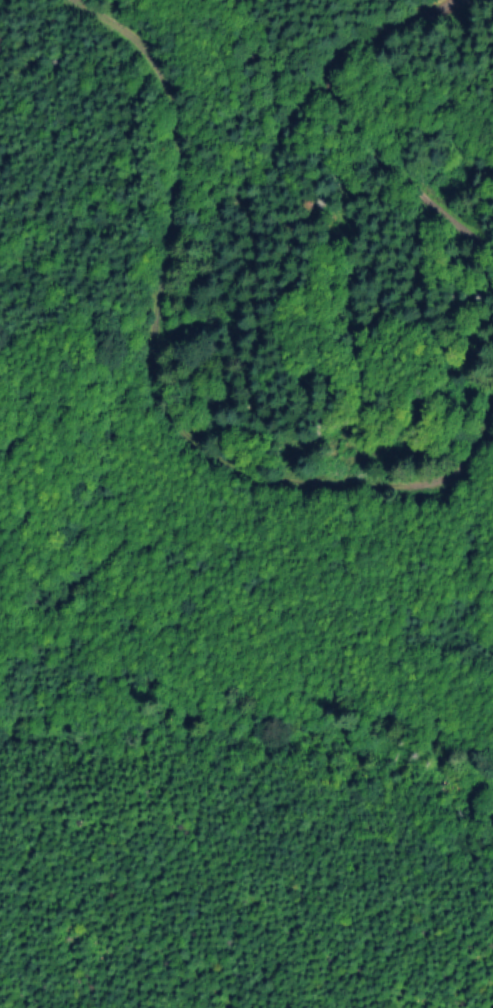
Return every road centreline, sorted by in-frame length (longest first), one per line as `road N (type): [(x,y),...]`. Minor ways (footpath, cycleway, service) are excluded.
road 1 (track): [(492,290),(444,298),(341,370),(311,419),(197,407),(47,340),(0,302)]
road 2 (track): [(341,370),(269,238),(269,51),(312,0)]

